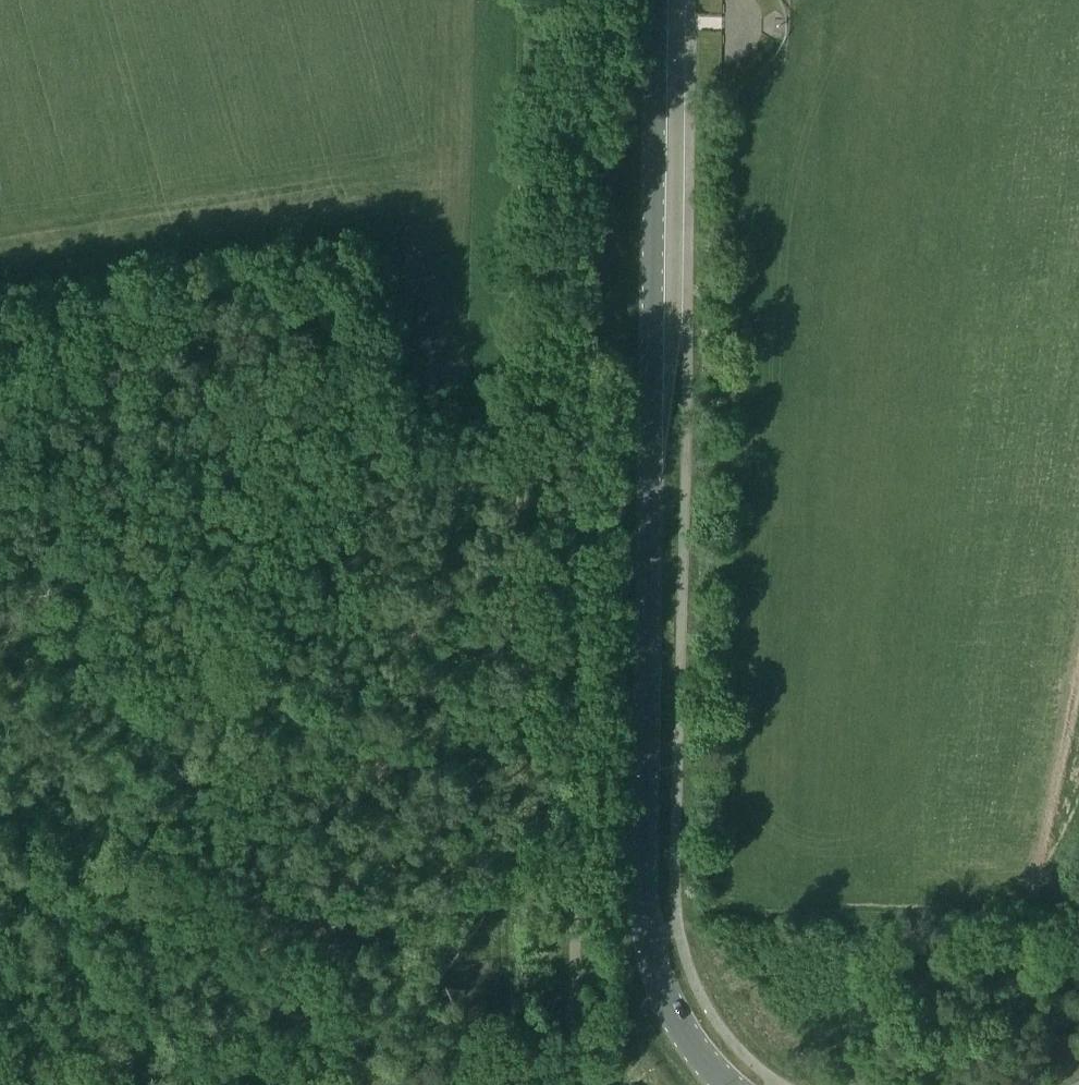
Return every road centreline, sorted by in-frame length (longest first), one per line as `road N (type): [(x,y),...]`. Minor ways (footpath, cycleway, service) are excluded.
road 1 (tertiary): [(728,1084),(683,1044),(652,982),(644,895),(656,0)]

